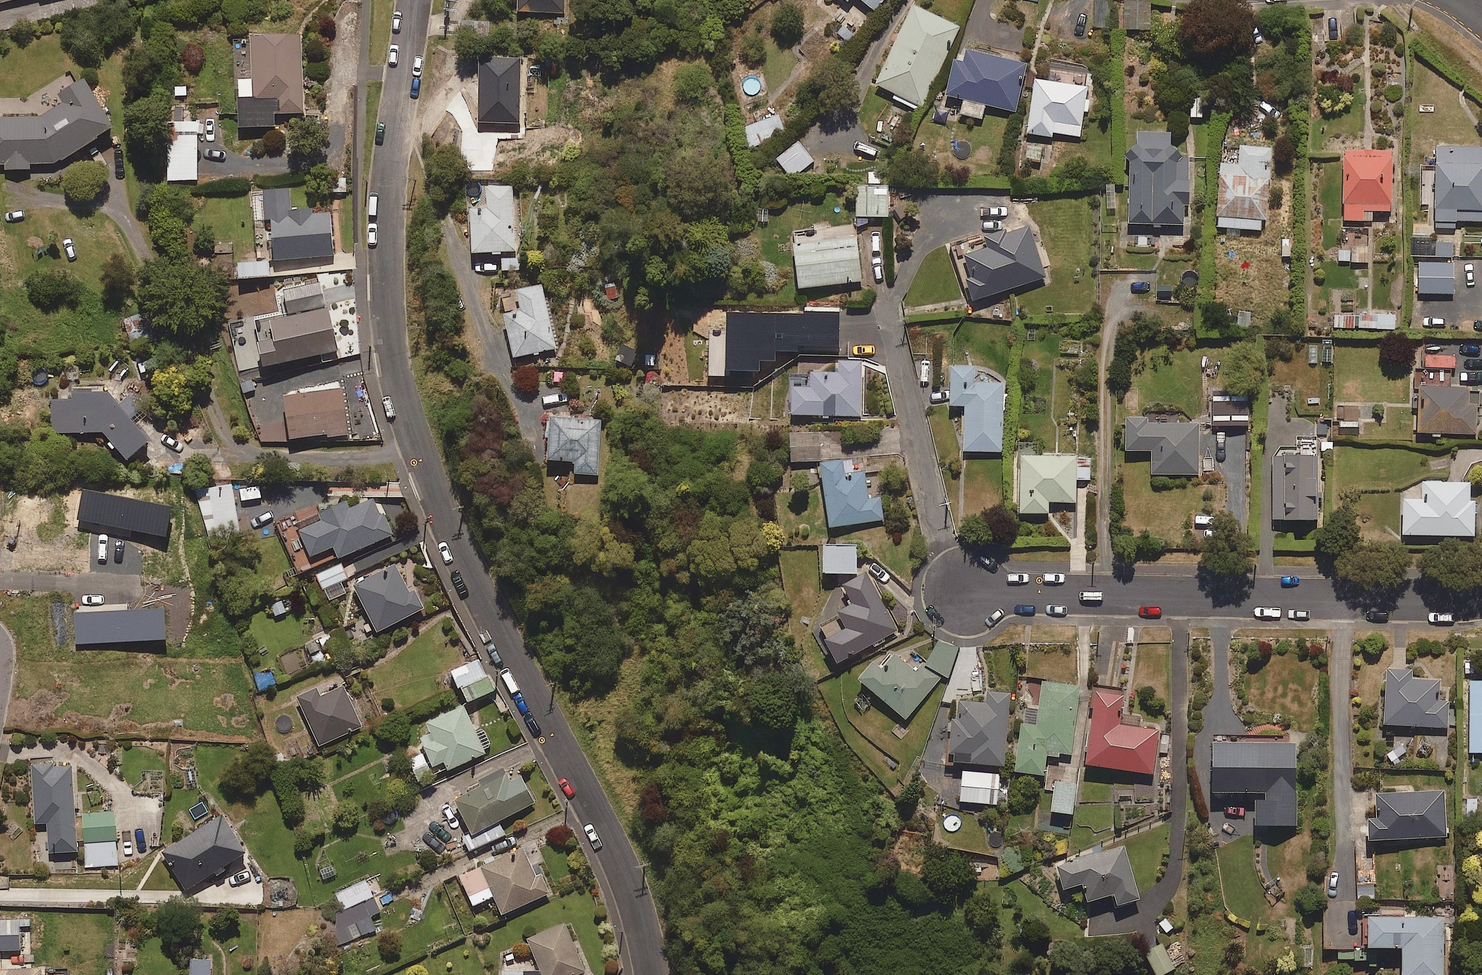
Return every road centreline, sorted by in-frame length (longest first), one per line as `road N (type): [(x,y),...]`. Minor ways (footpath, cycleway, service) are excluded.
road 1 (residential): [(411,0),(385,250),(392,363),(425,470),(604,826),(642,929),(649,974)]
road 2 (residential): [(970,591),(1481,599)]

